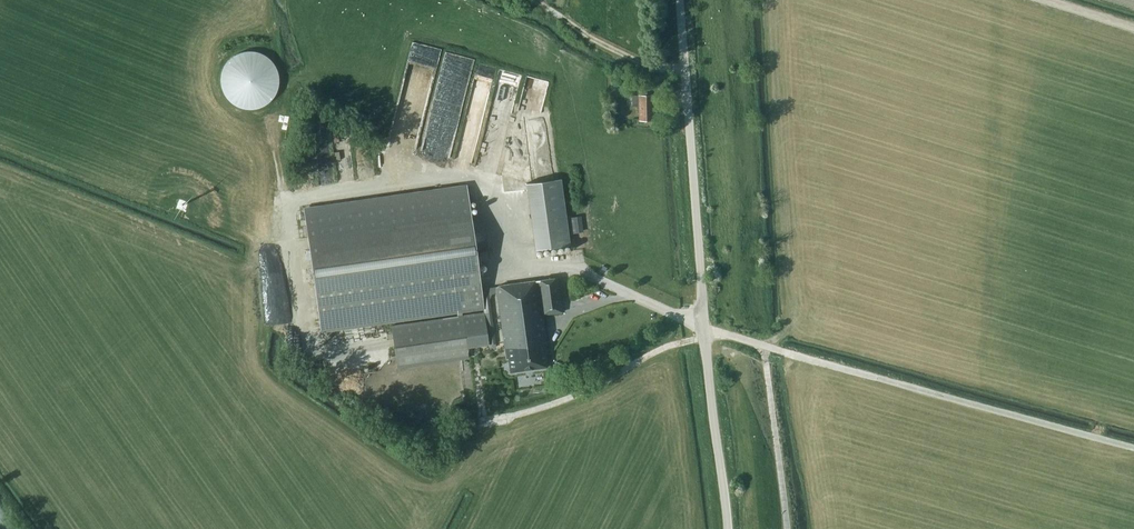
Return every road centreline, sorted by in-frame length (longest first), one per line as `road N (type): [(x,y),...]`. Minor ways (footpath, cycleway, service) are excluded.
road 1 (unclassified): [(728,528),(680,0)]

